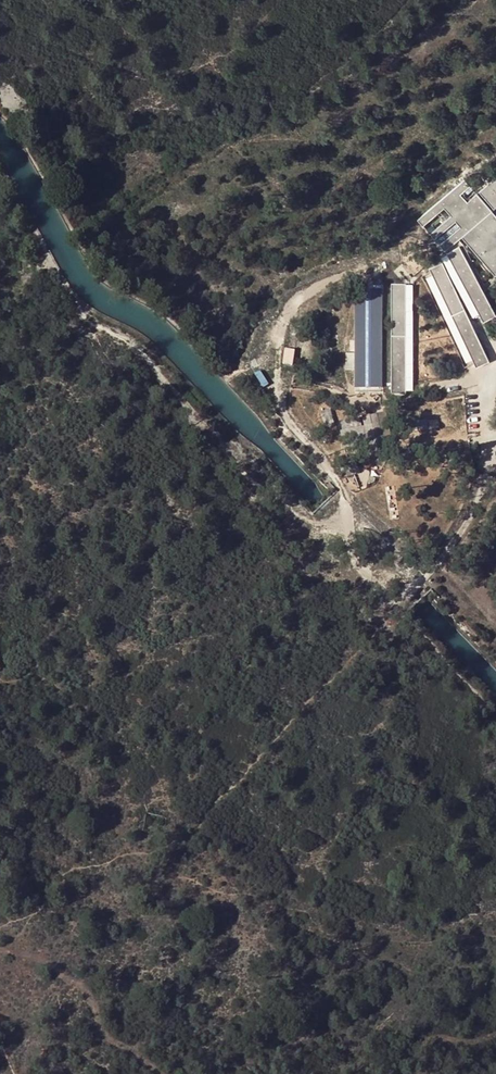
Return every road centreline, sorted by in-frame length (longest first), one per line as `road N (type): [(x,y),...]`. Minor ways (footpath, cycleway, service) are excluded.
road 1 (track): [(482,489),(453,543),(394,609)]

